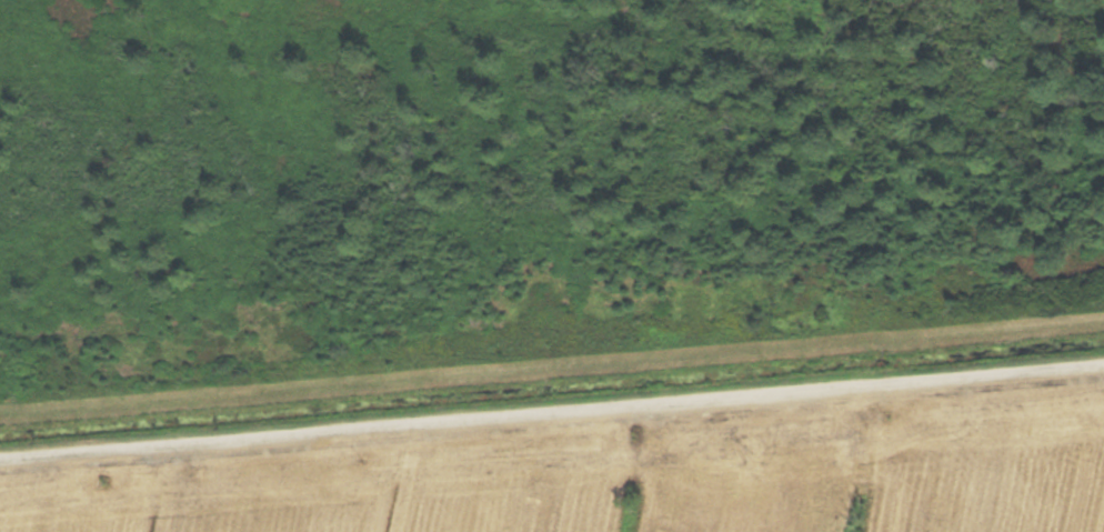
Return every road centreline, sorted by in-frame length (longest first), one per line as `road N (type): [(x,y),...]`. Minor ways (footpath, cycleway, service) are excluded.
road 1 (track): [(1103,360),(0,457)]
road 2 (track): [(1103,322),(0,416)]

